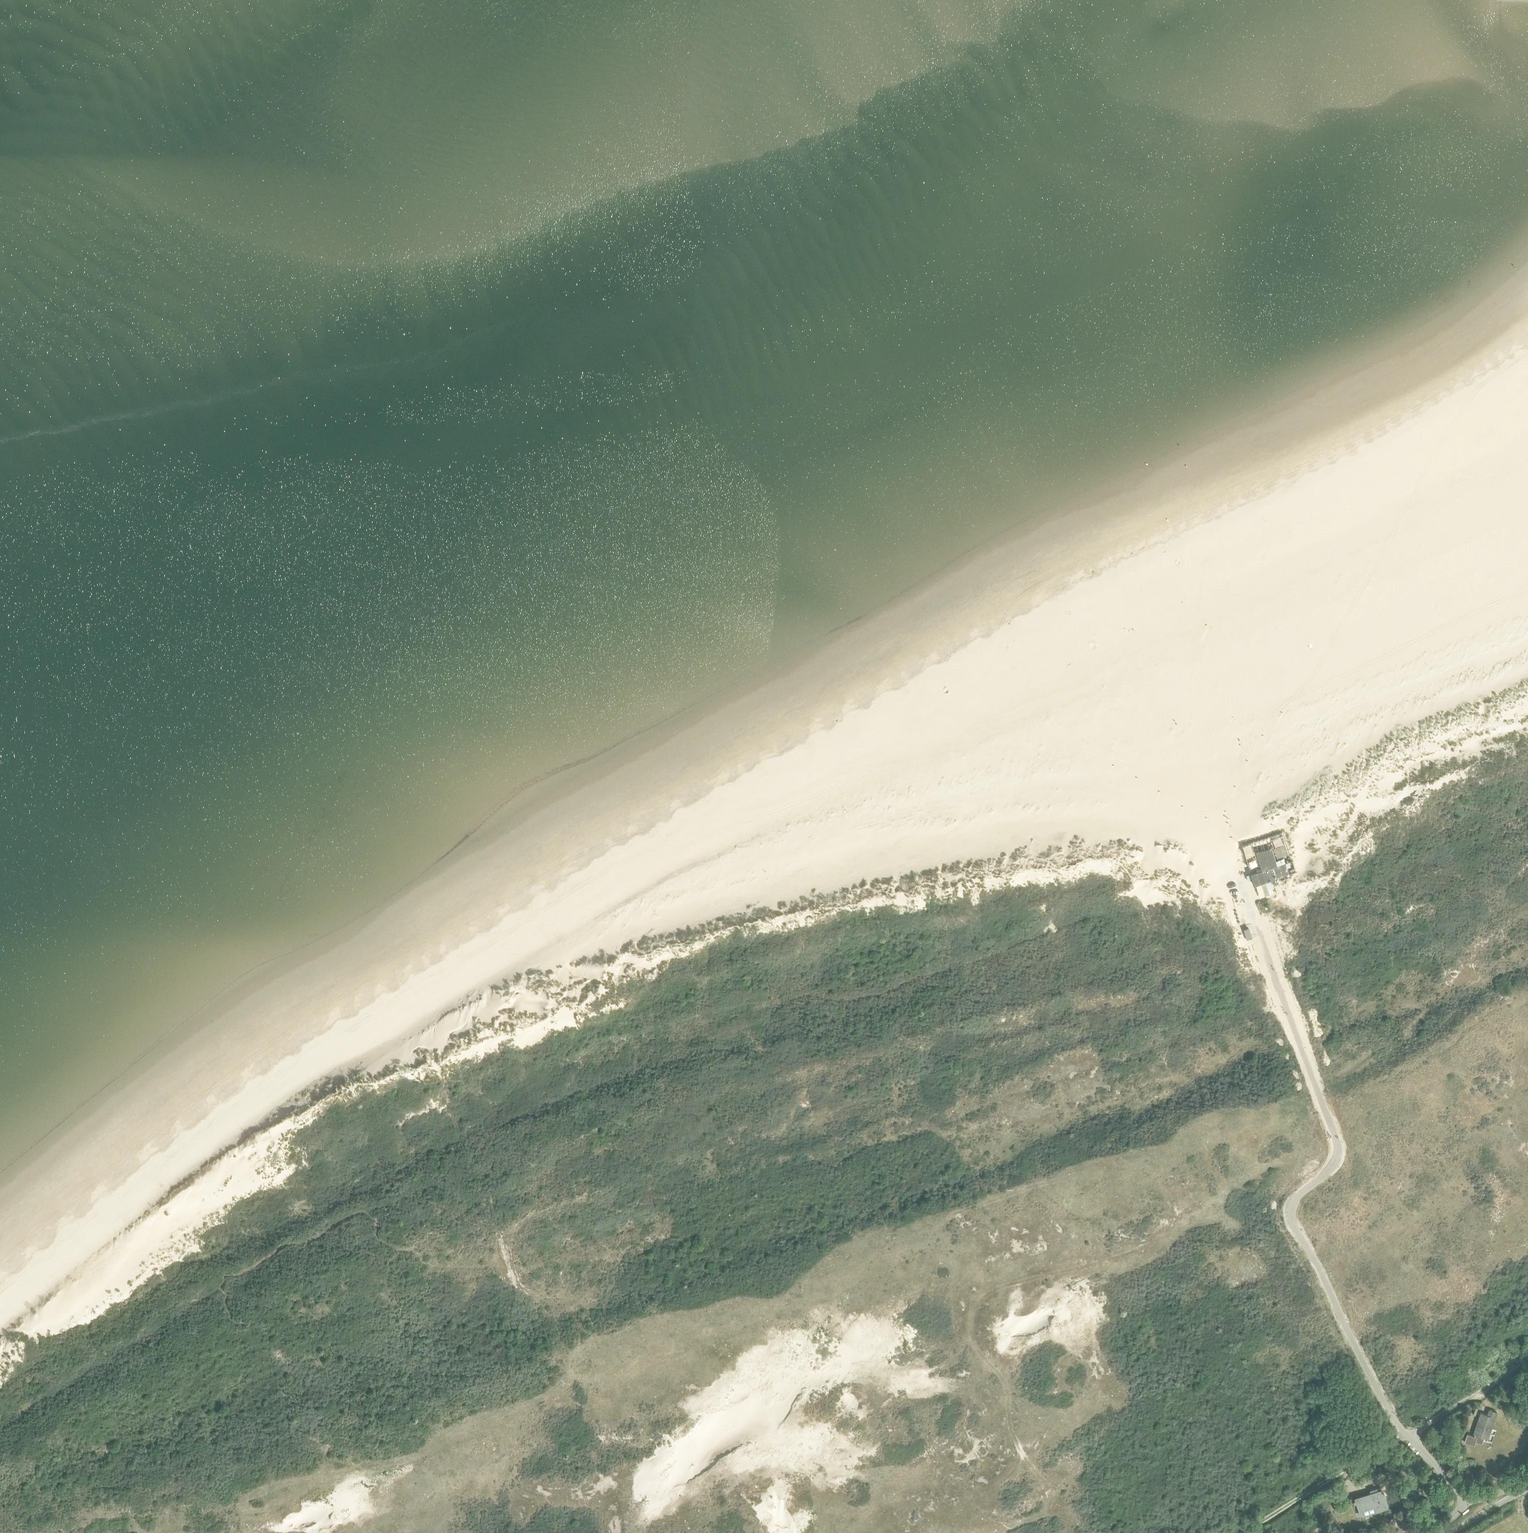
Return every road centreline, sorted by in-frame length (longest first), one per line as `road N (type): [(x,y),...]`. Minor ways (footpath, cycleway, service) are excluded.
road 1 (track): [(1245,1532),(1502,1382),(1527,1358)]

